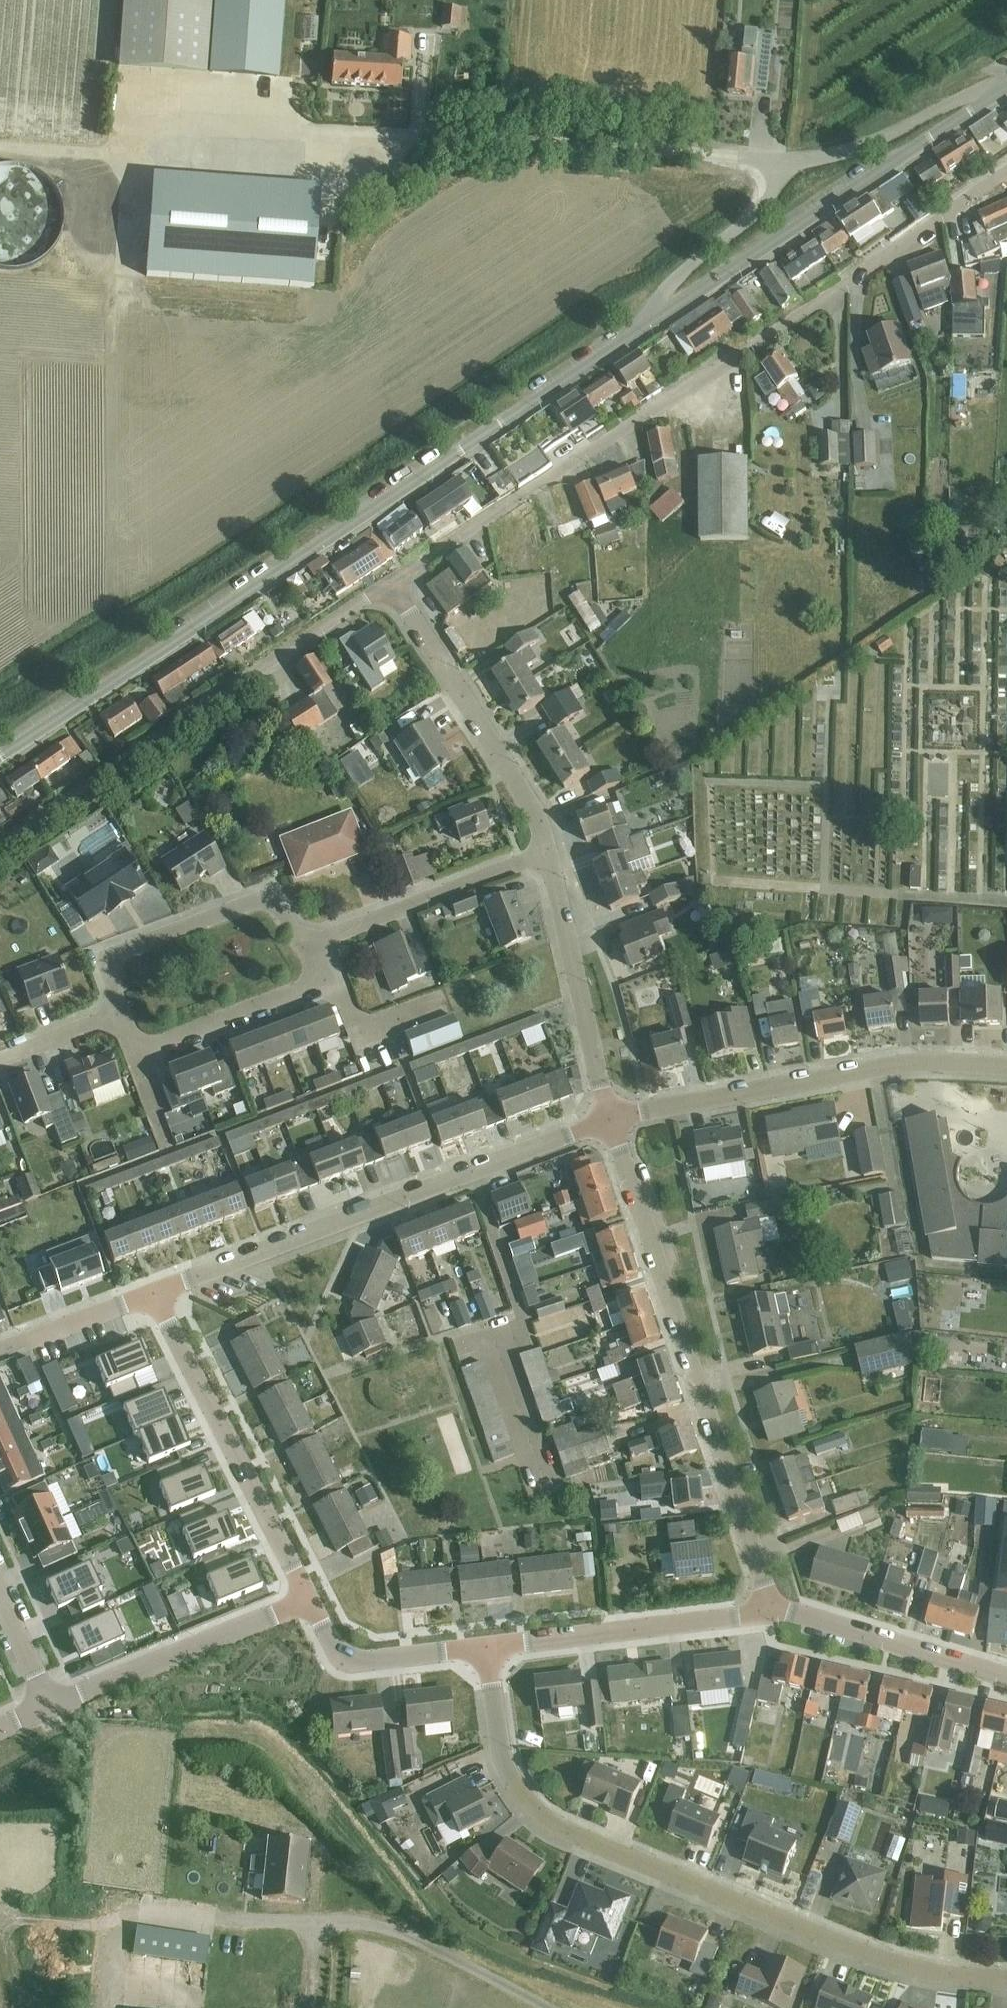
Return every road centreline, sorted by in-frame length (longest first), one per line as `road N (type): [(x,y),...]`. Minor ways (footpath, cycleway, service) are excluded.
road 1 (residential): [(0,761),(653,320)]
road 2 (residential): [(1006,171),(392,582)]
road 3 (residential): [(1006,1981),(887,1961),(559,1828),(509,1774),(487,1647)]
road 4 (residential): [(775,1611),(609,1118)]
road 5 (residential): [(392,582),(0,845)]
road 6 (residential): [(653,320),(999,88)]
road 7 (residential): [(609,1118),(897,1064),(1006,1066)]
road 8 (residential): [(152,1294),(309,1600)]
road 9 (residential): [(152,1294),(472,1174)]
road 10 (residential): [(548,1492),(501,1360),(524,1322),(472,1174)]
road 11 (residential): [(547,849),(518,784),(392,582)]
road 12 (residential): [(123,1013),(109,958),(255,900),(276,905),(297,940),(318,945)]
road 13 (residential): [(487,1647),(775,1611)]
road 14 (residential): [(309,1600),(50,1708)]
road 15 (residential): [(609,1118),(547,849)]
road 16 (residential): [(318,945),(547,849)]
road 17 (unclassified): [(542,2007),(392,1928),(317,1922)]
road 18 (residential): [(1006,1673),(775,1611)]
road 19 (residential): [(779,165),(848,153),(999,88)]
road 20 (residential): [(330,977),(131,1053)]
road 21 (residential): [(309,1600),(332,1644),(352,1658),(487,1647)]
road 22 (residential): [(779,165),(748,218),(659,295),(653,320)]
road 23 (residential): [(0,1351),(152,1294)]
road 24 (residential): [(472,1174),(609,1118)]
road 25 (residential): [(445,1000),(368,1026),(349,1018),(330,977)]
road 26 (residential): [(123,1013),(0,1058)]
road 27 (residential): [(0,1594),(50,1708)]

